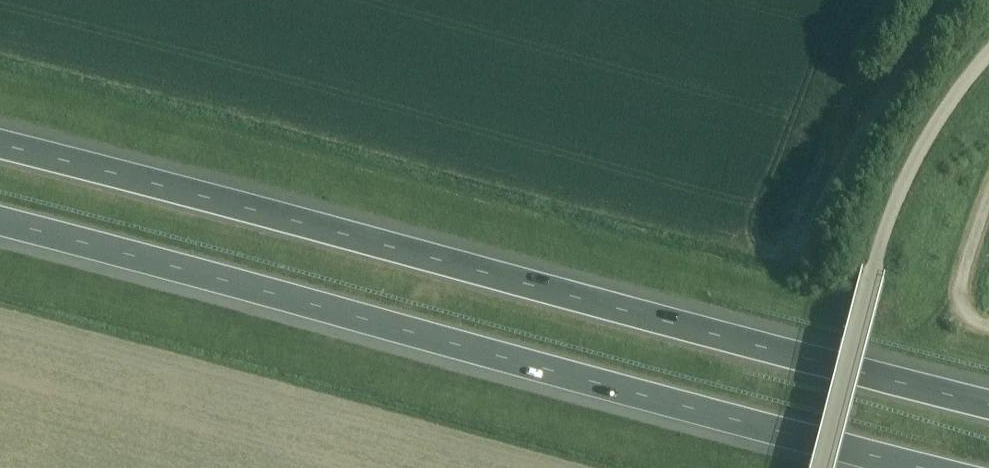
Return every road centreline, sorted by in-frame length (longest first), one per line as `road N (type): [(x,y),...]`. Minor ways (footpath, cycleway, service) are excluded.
road 1 (motorway): [(988,401),(0,144)]
road 2 (motorway): [(0,220),(937,467)]
road 3 (unclassified): [(823,467),(900,191),(947,106),(988,53)]
road 4 (track): [(798,251),(859,139),(953,0)]

